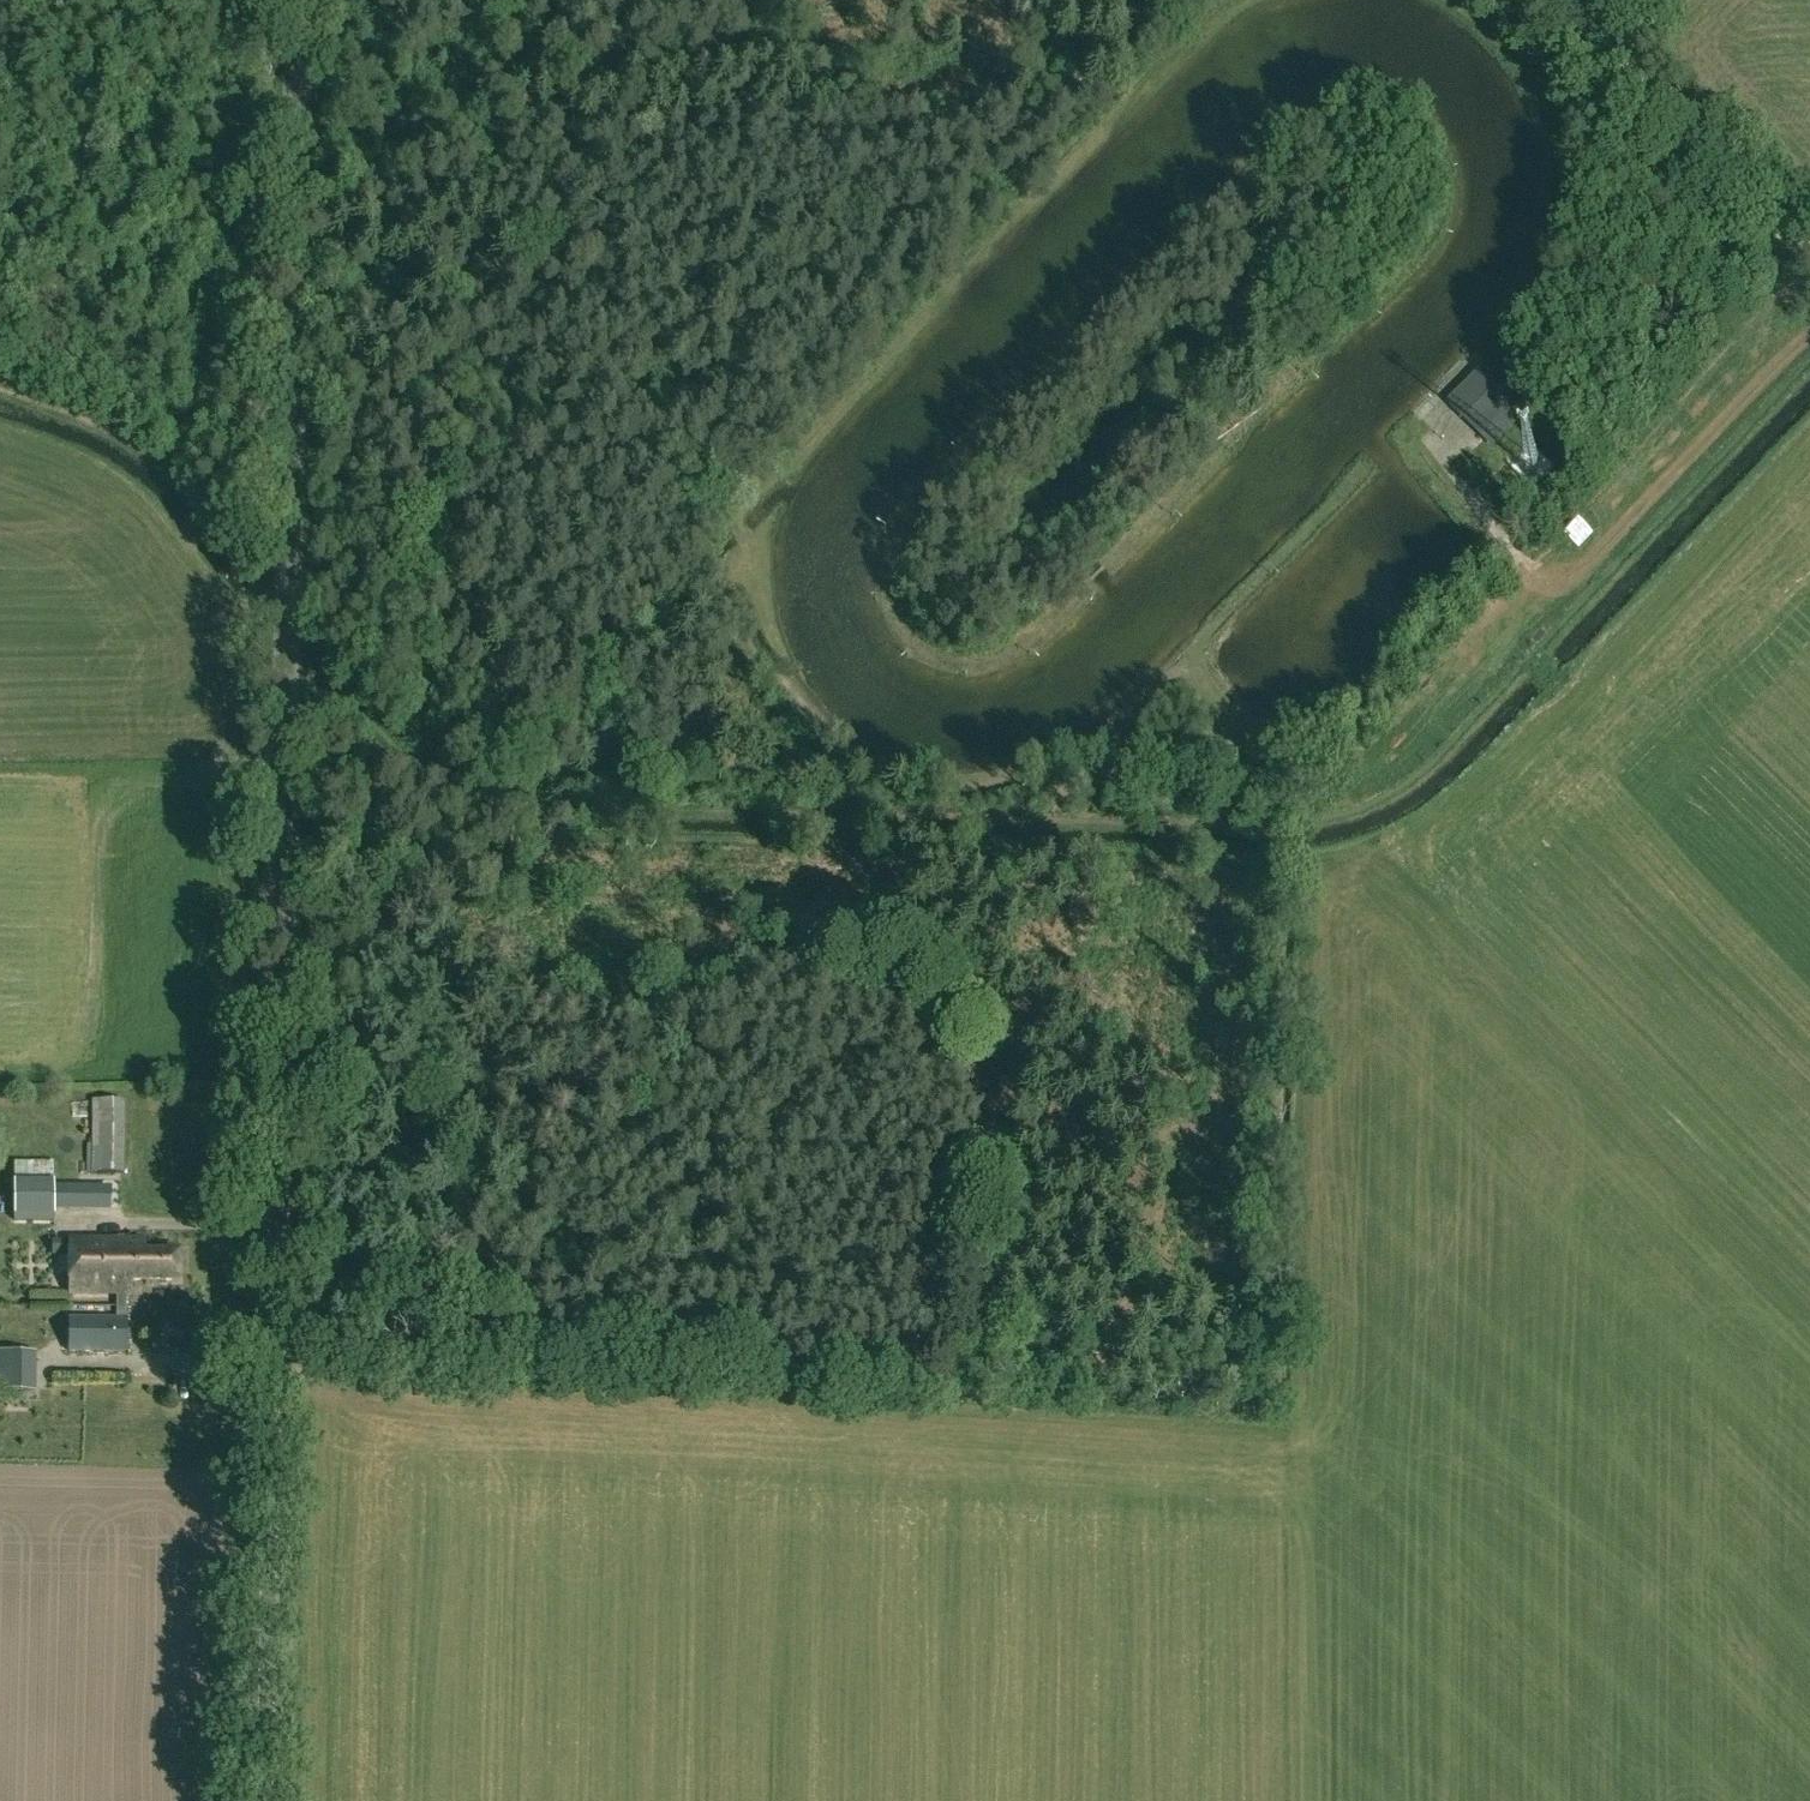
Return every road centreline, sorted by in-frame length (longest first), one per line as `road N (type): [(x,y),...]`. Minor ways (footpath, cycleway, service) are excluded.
road 1 (tertiary): [(258,1800),(296,0)]
road 2 (track): [(1809,248),(1553,0)]

